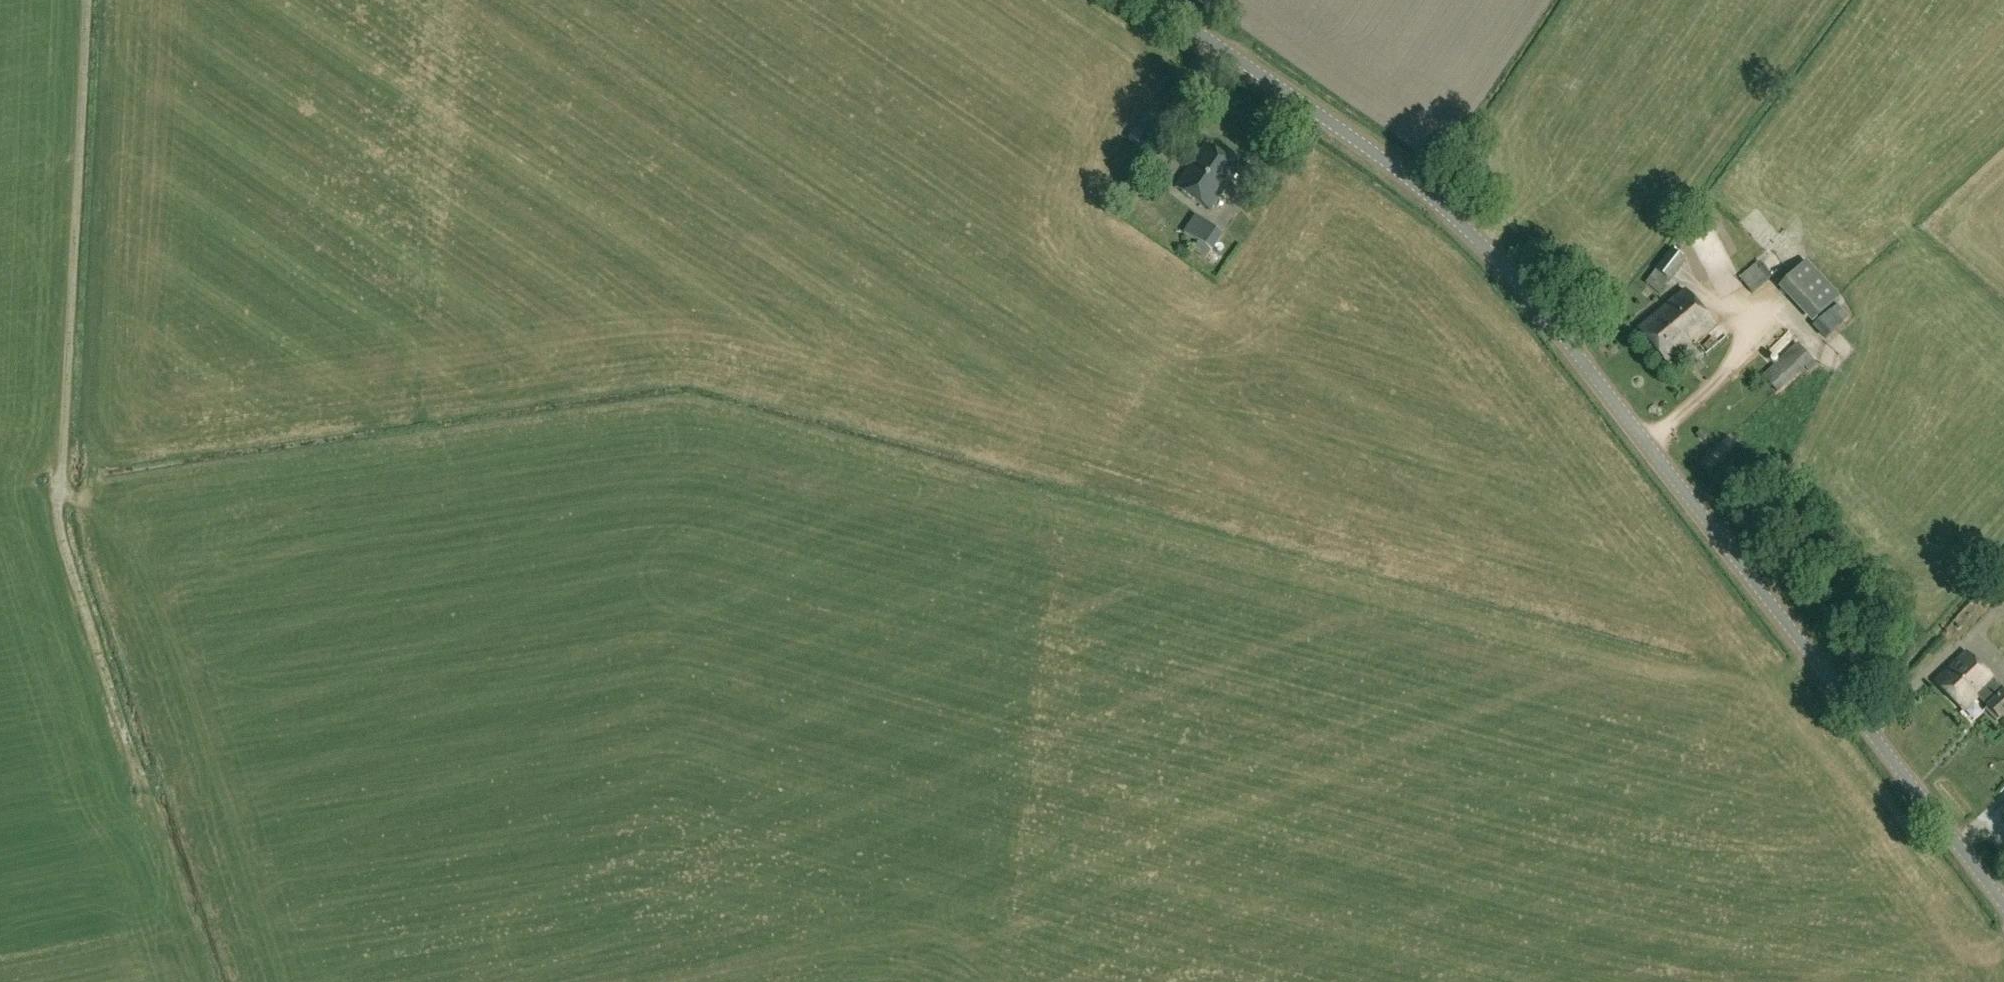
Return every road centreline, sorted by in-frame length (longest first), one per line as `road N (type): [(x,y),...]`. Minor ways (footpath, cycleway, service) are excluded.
road 1 (tertiary): [(2003,909),(1564,333),(1448,210),(1321,110),(1158,0)]

